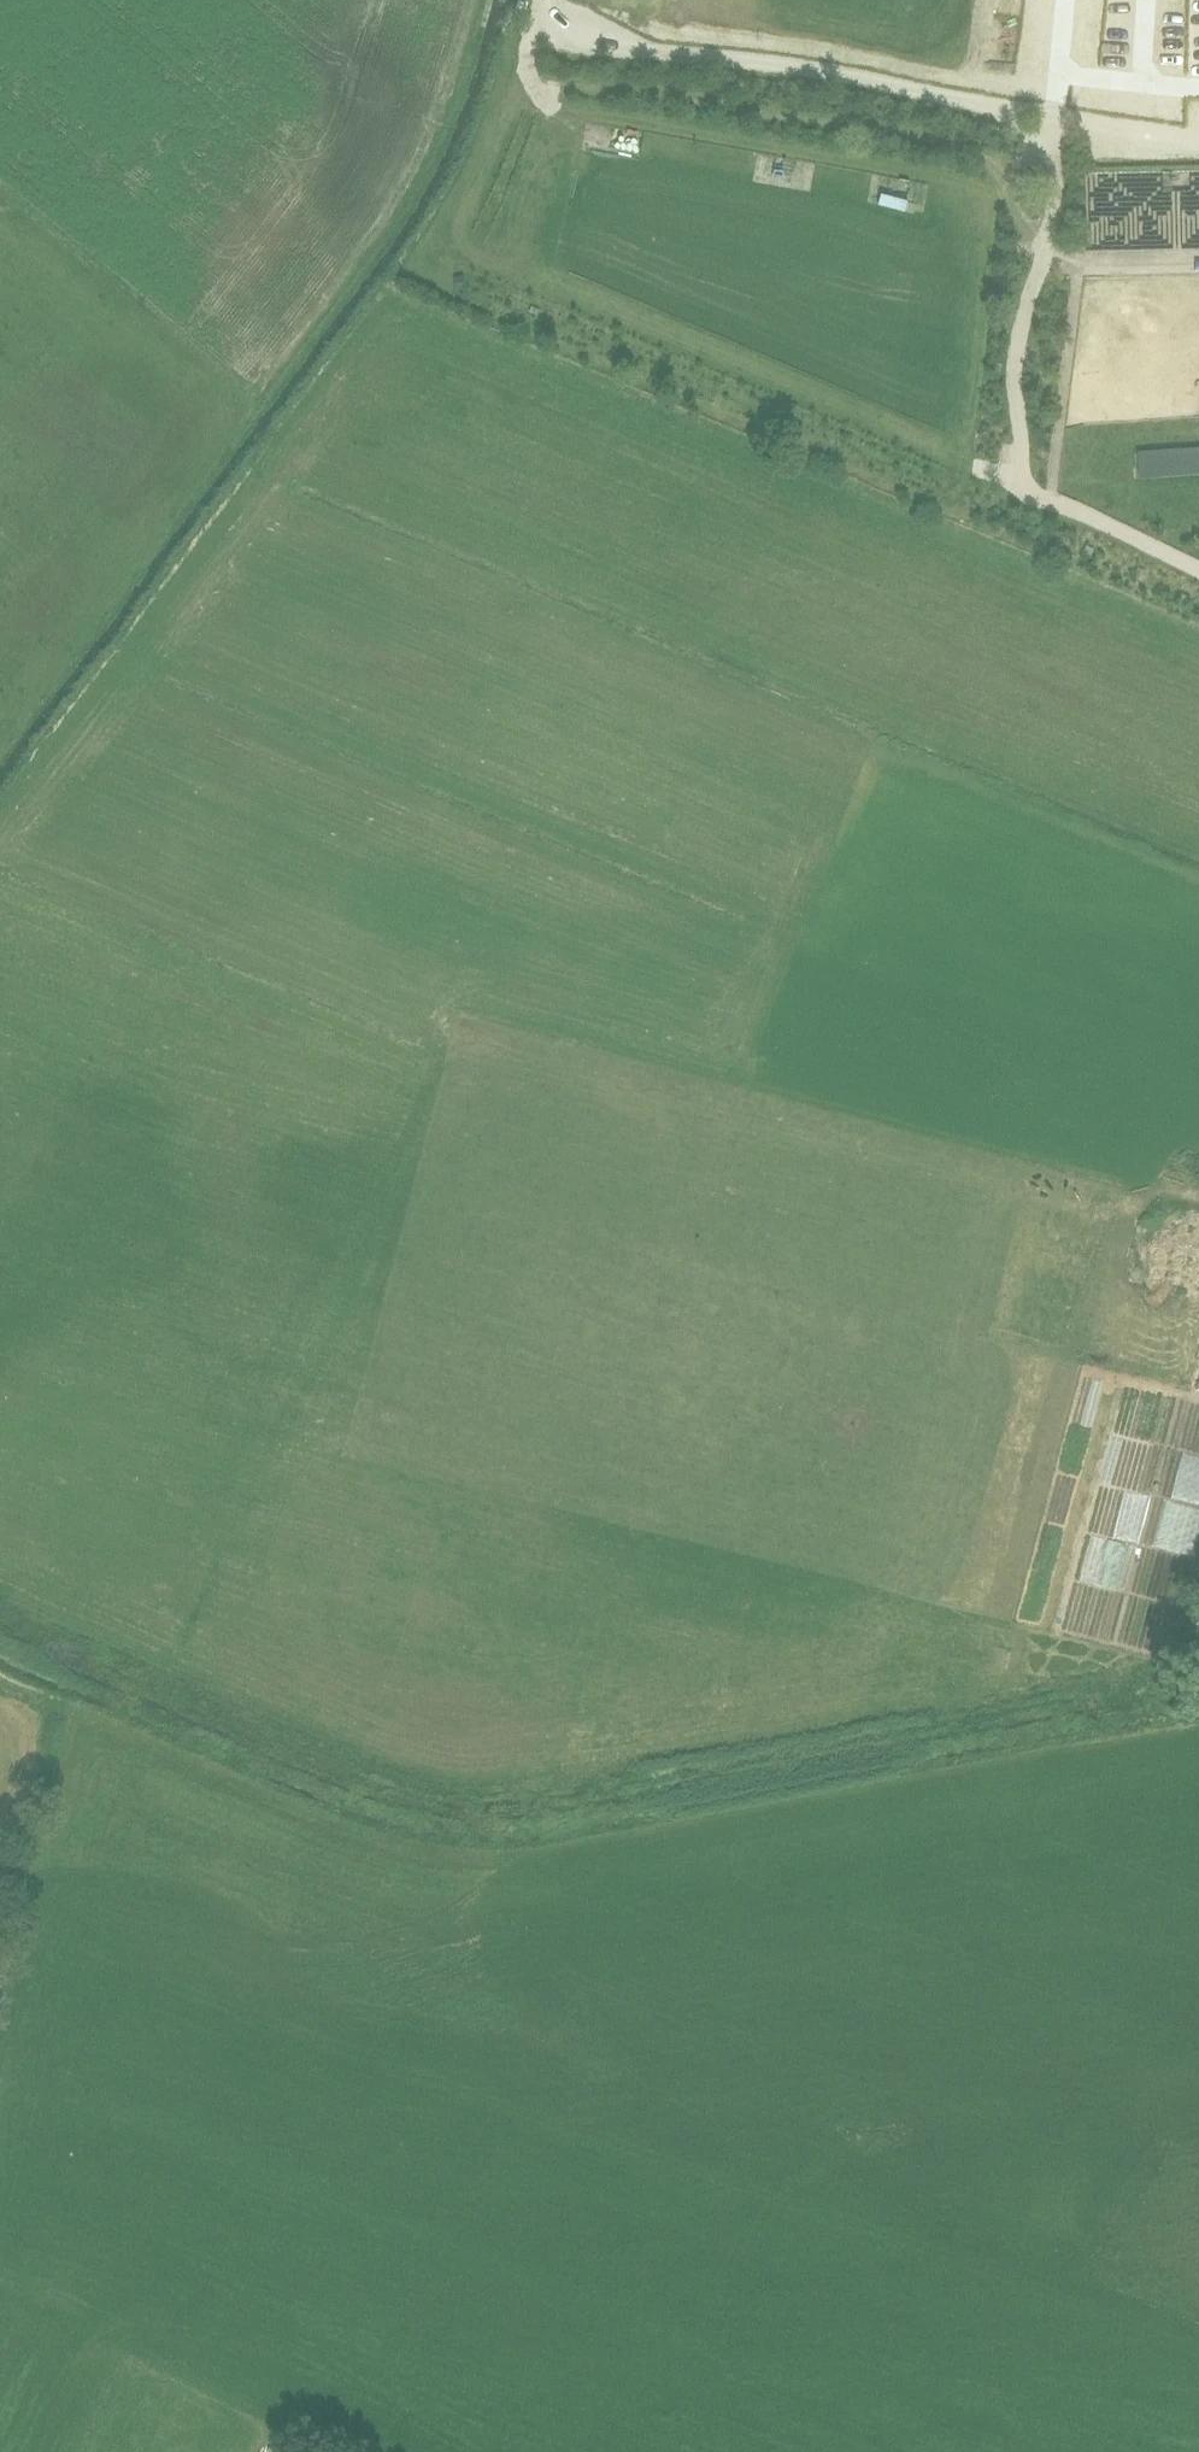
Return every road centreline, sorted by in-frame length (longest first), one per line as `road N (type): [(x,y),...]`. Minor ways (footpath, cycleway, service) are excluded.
road 1 (track): [(538,21),(451,236),(458,252),(810,394),(895,406),(980,469),(1030,491)]
road 2 (track): [(544,0),(538,21),(625,45),(805,68),(1056,118)]

